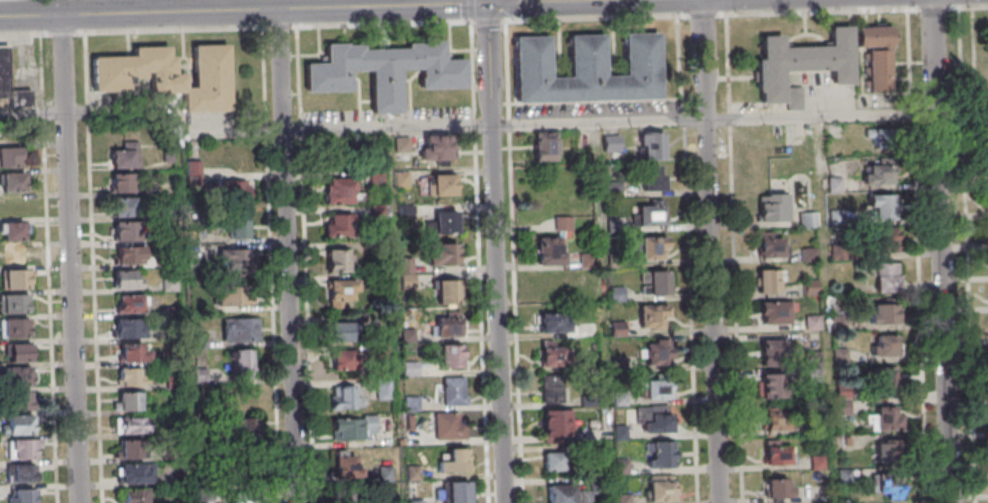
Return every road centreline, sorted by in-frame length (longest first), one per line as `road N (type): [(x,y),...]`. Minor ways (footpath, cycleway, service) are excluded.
road 1 (secondary): [(603,0),(0,17)]
road 2 (residential): [(724,502),(706,0)]
road 3 (residential): [(955,502),(938,0)]
road 4 (residential): [(509,502),(491,3)]
road 5 (residential): [(300,502),(283,9)]
road 6 (residential): [(84,502),(66,14)]

